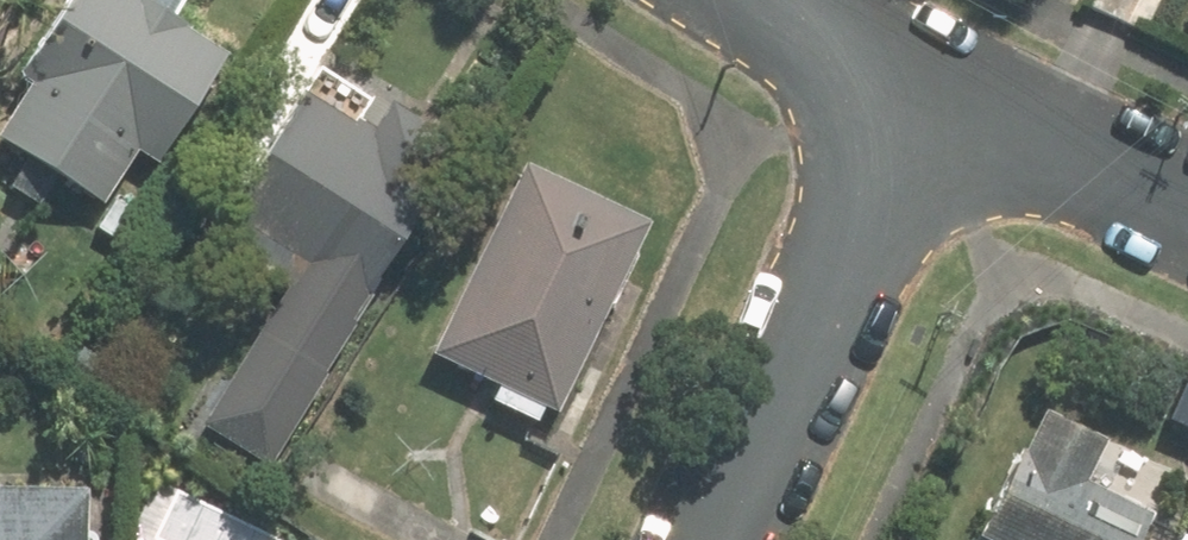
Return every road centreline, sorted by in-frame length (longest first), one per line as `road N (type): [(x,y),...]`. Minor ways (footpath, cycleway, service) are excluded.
road 1 (residential): [(925,92),(711,539)]
road 2 (residential): [(925,92),(1187,214)]
road 3 (residential): [(783,0),(925,92)]

